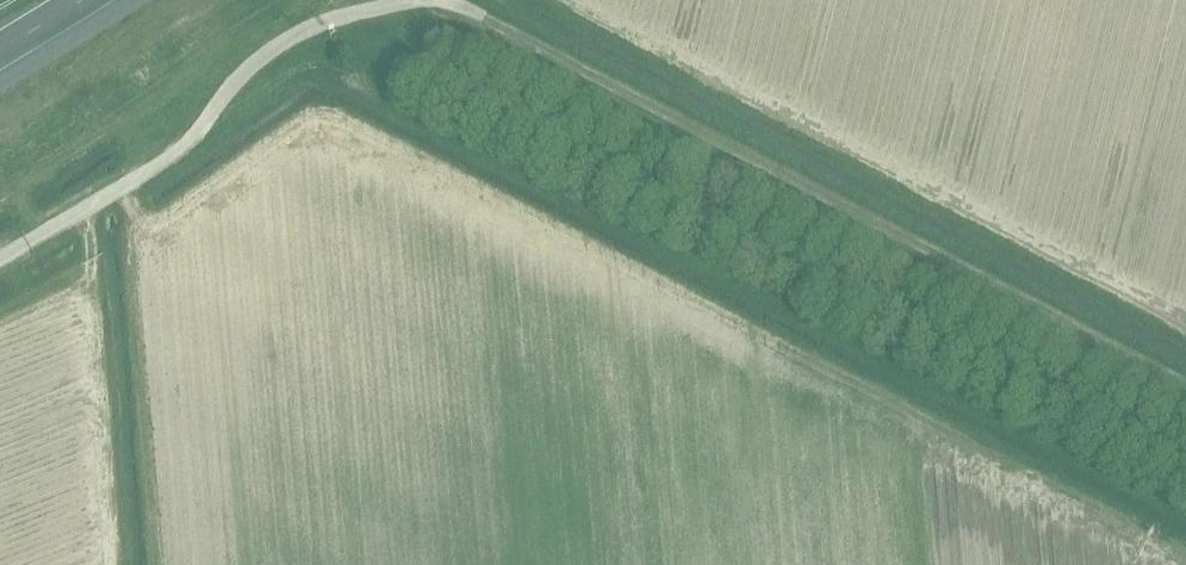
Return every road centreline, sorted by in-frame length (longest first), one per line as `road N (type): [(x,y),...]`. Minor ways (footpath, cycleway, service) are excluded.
road 1 (track): [(1185,385),(488,20)]

